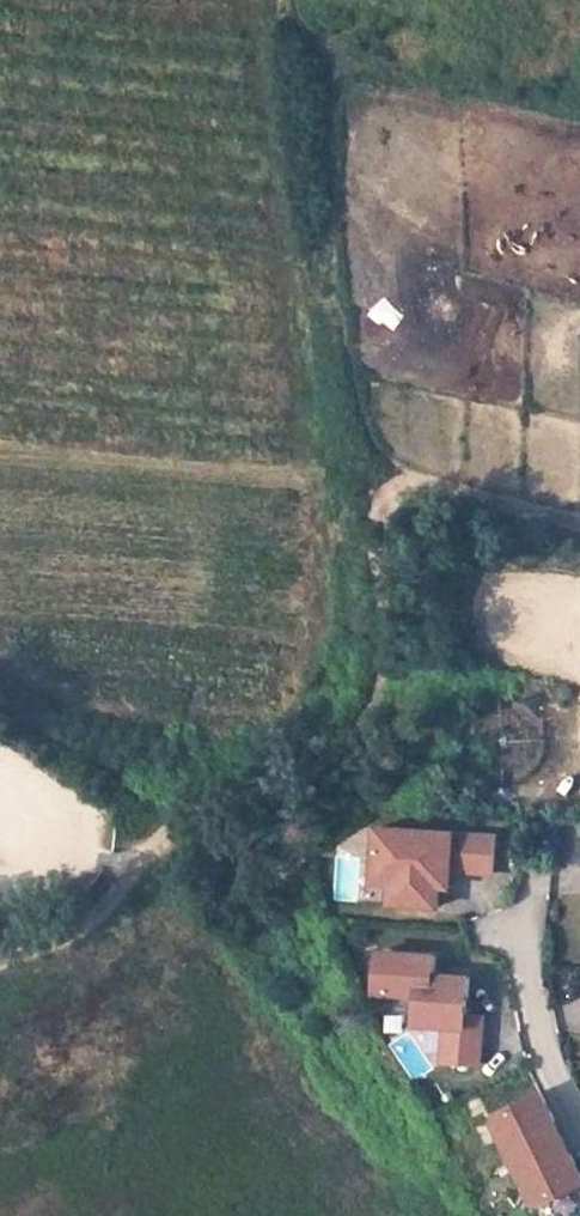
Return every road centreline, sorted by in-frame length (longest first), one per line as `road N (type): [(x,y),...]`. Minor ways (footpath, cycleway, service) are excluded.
road 1 (residential): [(518,930),(547,1070),(579,1133)]

